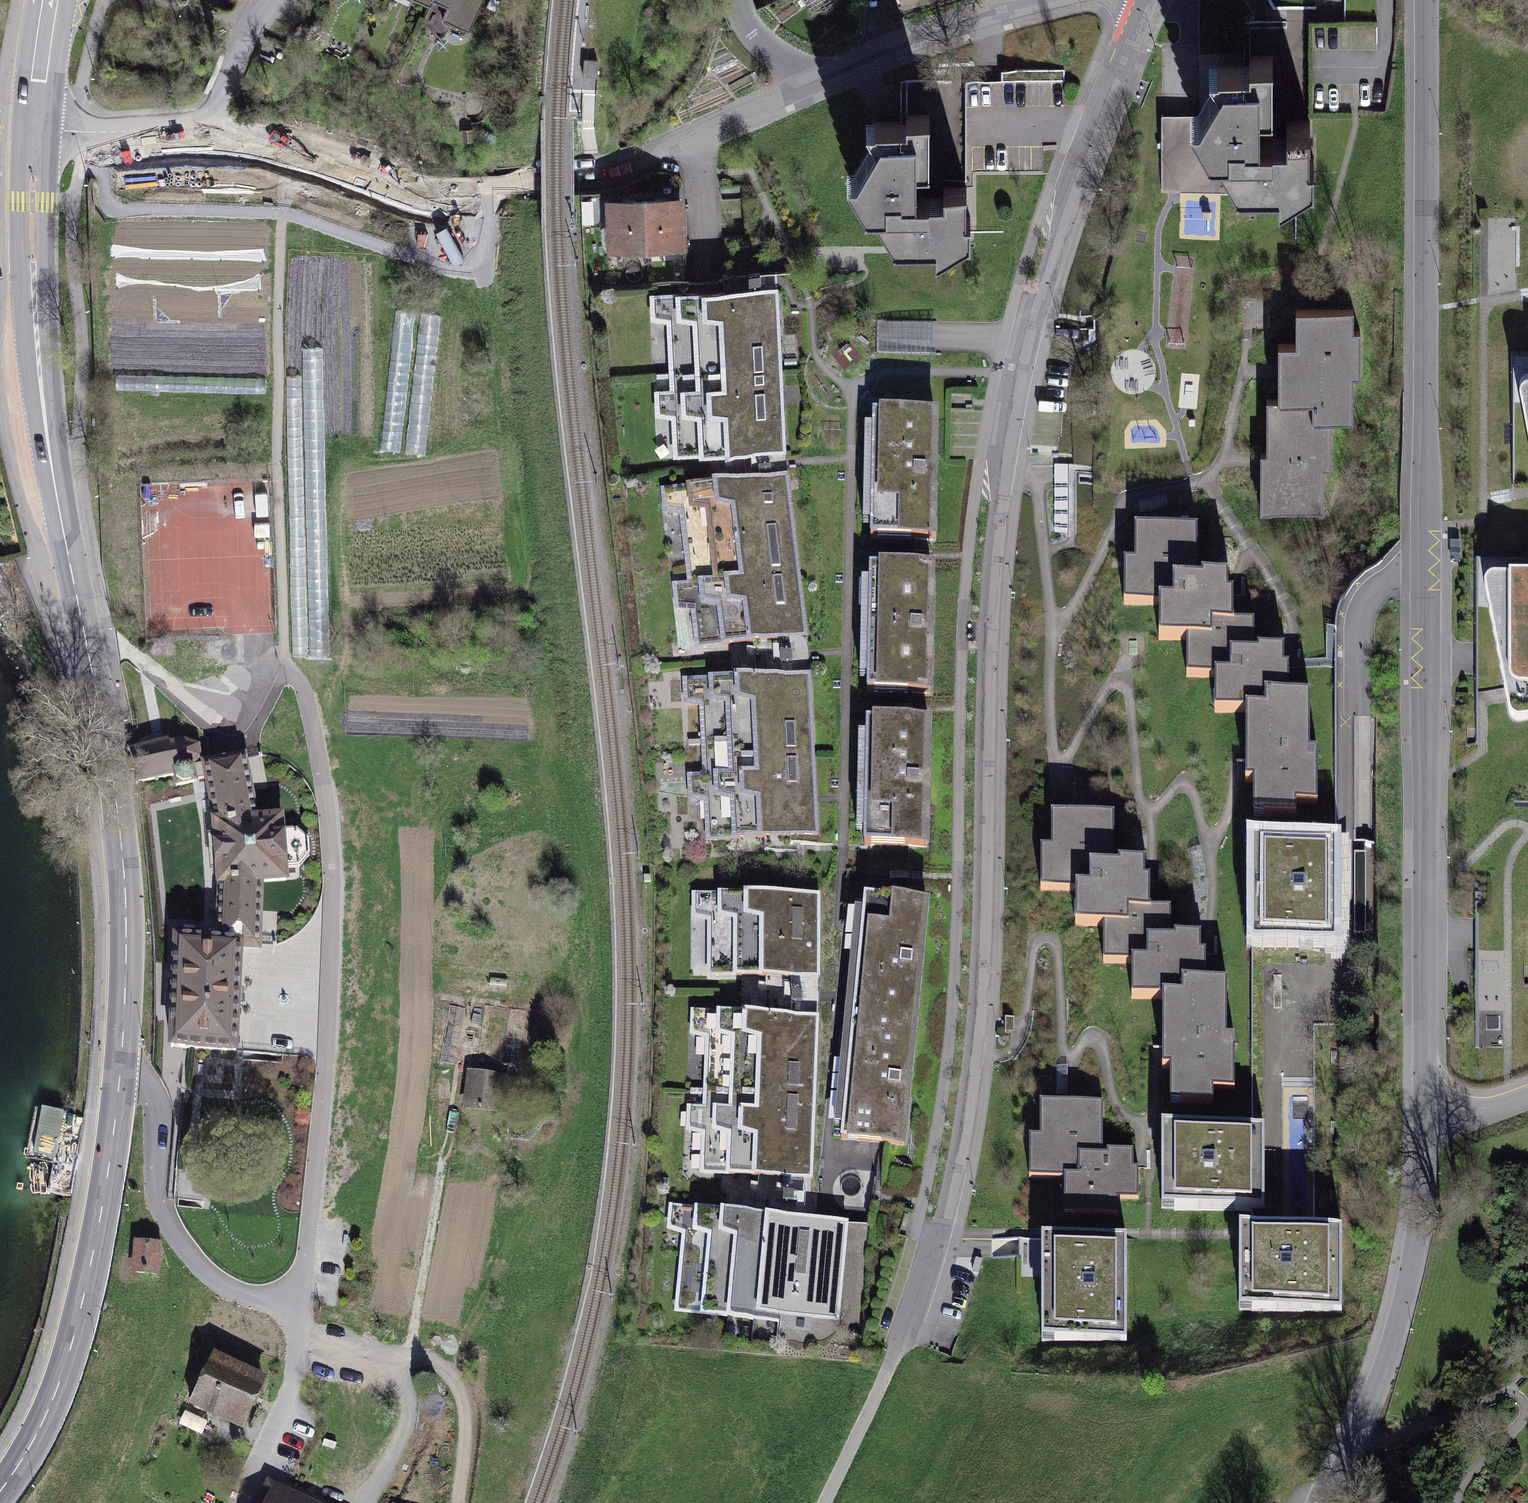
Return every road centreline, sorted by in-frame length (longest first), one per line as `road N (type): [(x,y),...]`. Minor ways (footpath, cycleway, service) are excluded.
road 1 (residential): [(1426,0),(1427,1124),(1414,1261),(1381,1380),(1324,1502)]
road 2 (primary): [(0,1492),(57,1388),(82,1307),(105,1189),(126,982),(121,834),(51,468),(38,351),(39,129)]
road 3 (residential): [(896,1350),(952,1205),(979,1055),(997,560),(1024,376),(1079,178),(1148,0)]
road 4 (residential): [(79,131),(76,167),(105,174),(110,210),(289,216),(463,273),(488,239),(484,182),(632,164),(821,80),(1047,0)]
road 5 (track): [(288,670),(278,473),(282,215)]
road 6 (track): [(406,1357),(459,1078)]
road 7 (track): [(406,1357),(446,1369),(462,1401),(457,1502)]
road 8 (track): [(824,1502),(896,1350)]
road 9 (residential): [(79,131),(212,122)]
road 10 (primary): [(39,129),(58,0)]

